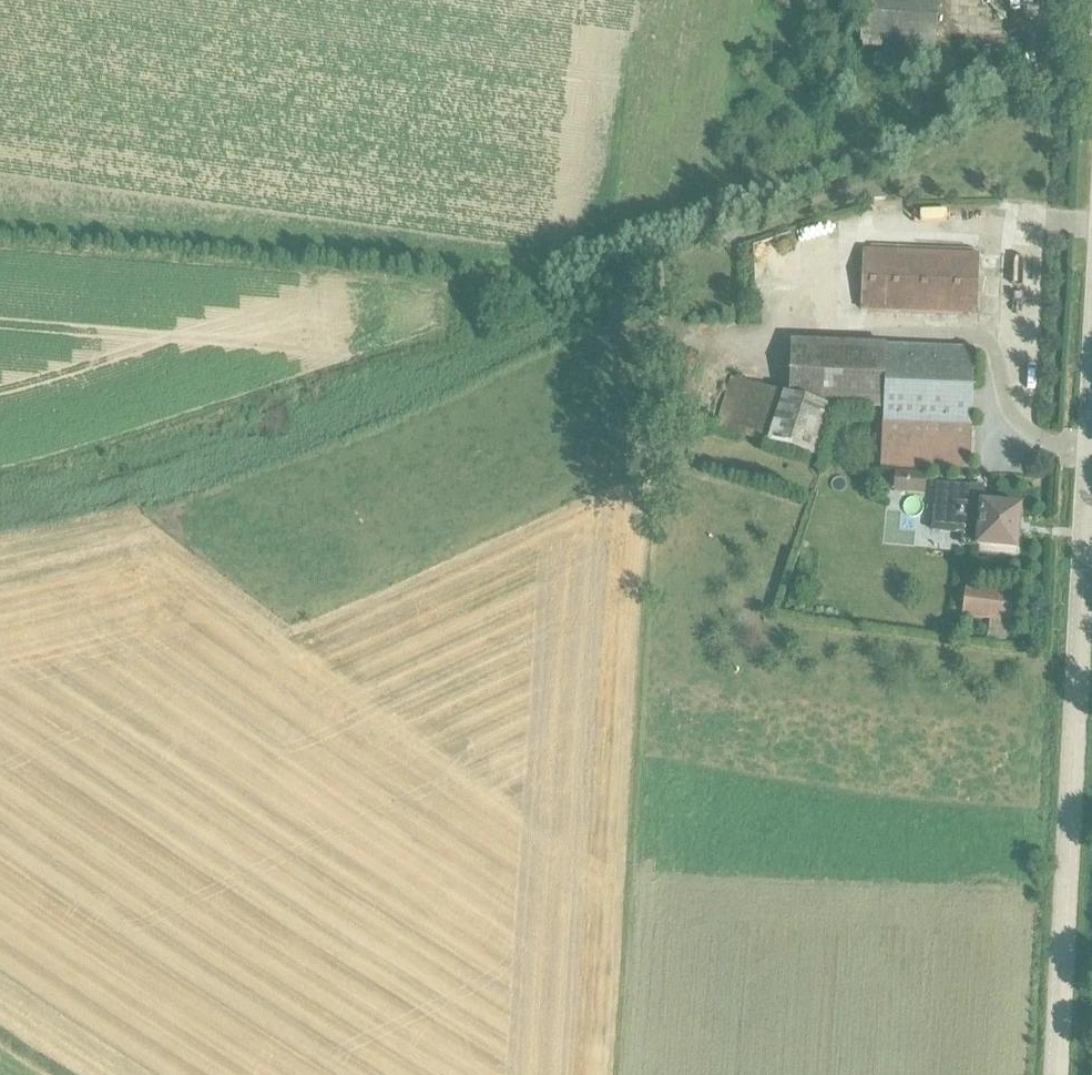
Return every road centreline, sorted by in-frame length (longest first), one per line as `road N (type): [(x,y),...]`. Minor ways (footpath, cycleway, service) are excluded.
road 1 (unclassified): [(1057,1074),(1091,426)]
road 2 (track): [(608,234),(636,208),(649,177),(673,0)]
road 3 (track): [(649,339),(779,351)]

